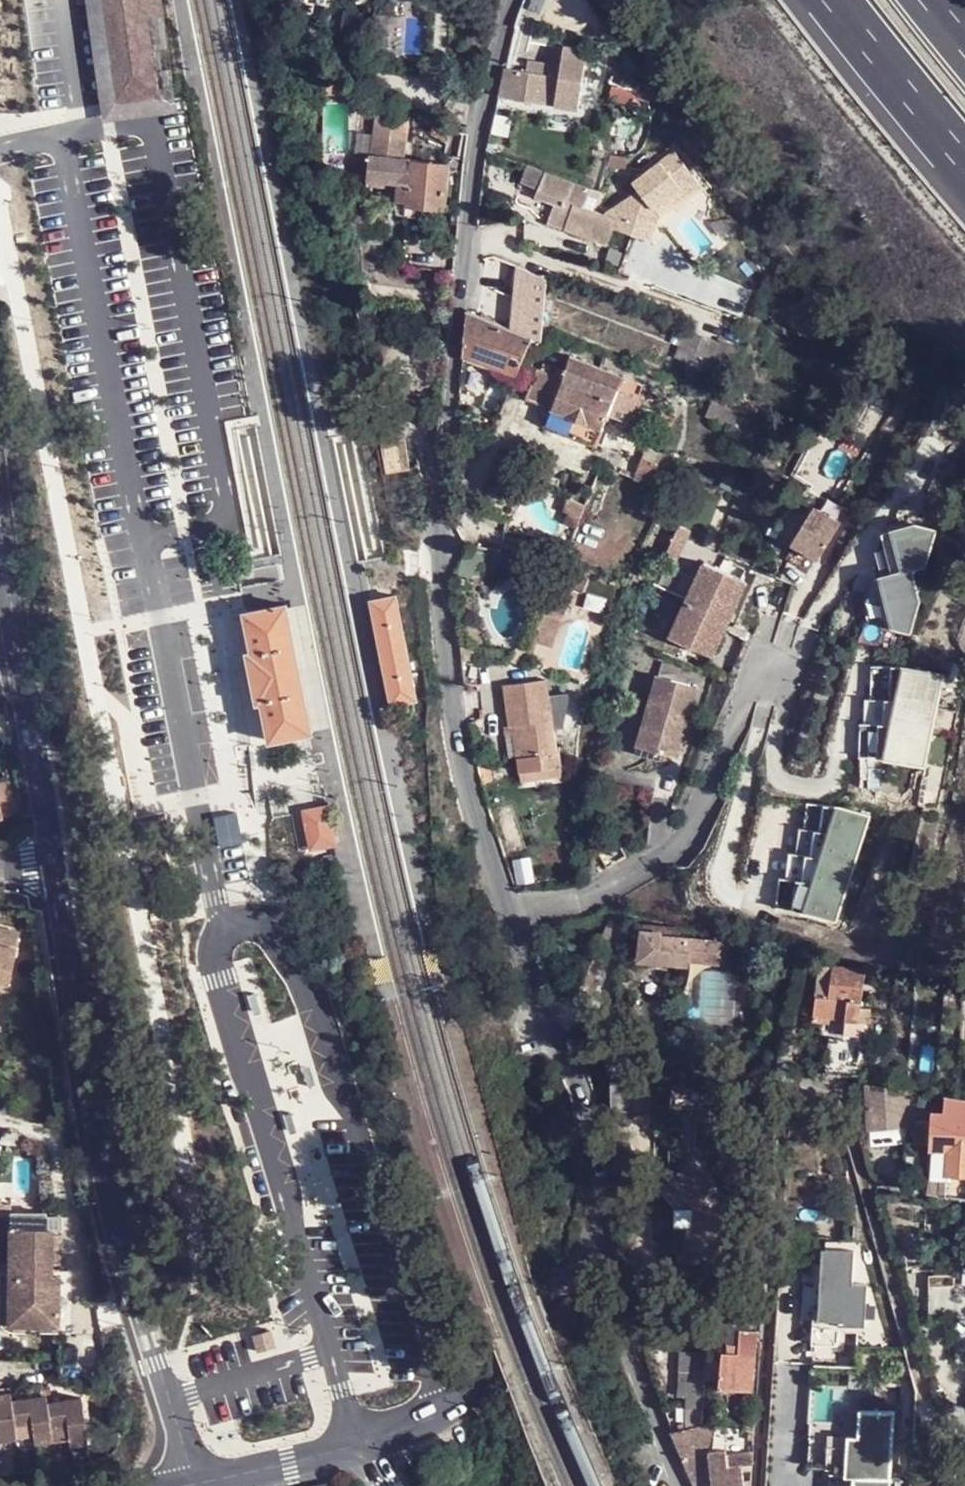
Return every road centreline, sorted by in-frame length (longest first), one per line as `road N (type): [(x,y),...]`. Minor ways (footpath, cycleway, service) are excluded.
road 1 (residential): [(601,1259),(581,1099),(506,912),(465,776),(434,574),(473,150),(515,0)]
road 2 (residential): [(757,1485),(784,1088),(792,1081),(809,1078),(835,1090),(932,1424),(944,1436),(964,1436)]
road 3 (tertiary): [(52,867),(106,1176),(196,1484)]
road 4 (tertiary): [(0,503),(52,867)]
road 5 (residential): [(362,1443),(479,1389),(601,1259)]
road 6 (residential): [(601,1259),(681,1485)]
road 7 (motorway): [(831,0),(905,99),(964,163)]
road 8 (tertiary): [(238,1476),(362,1443)]

